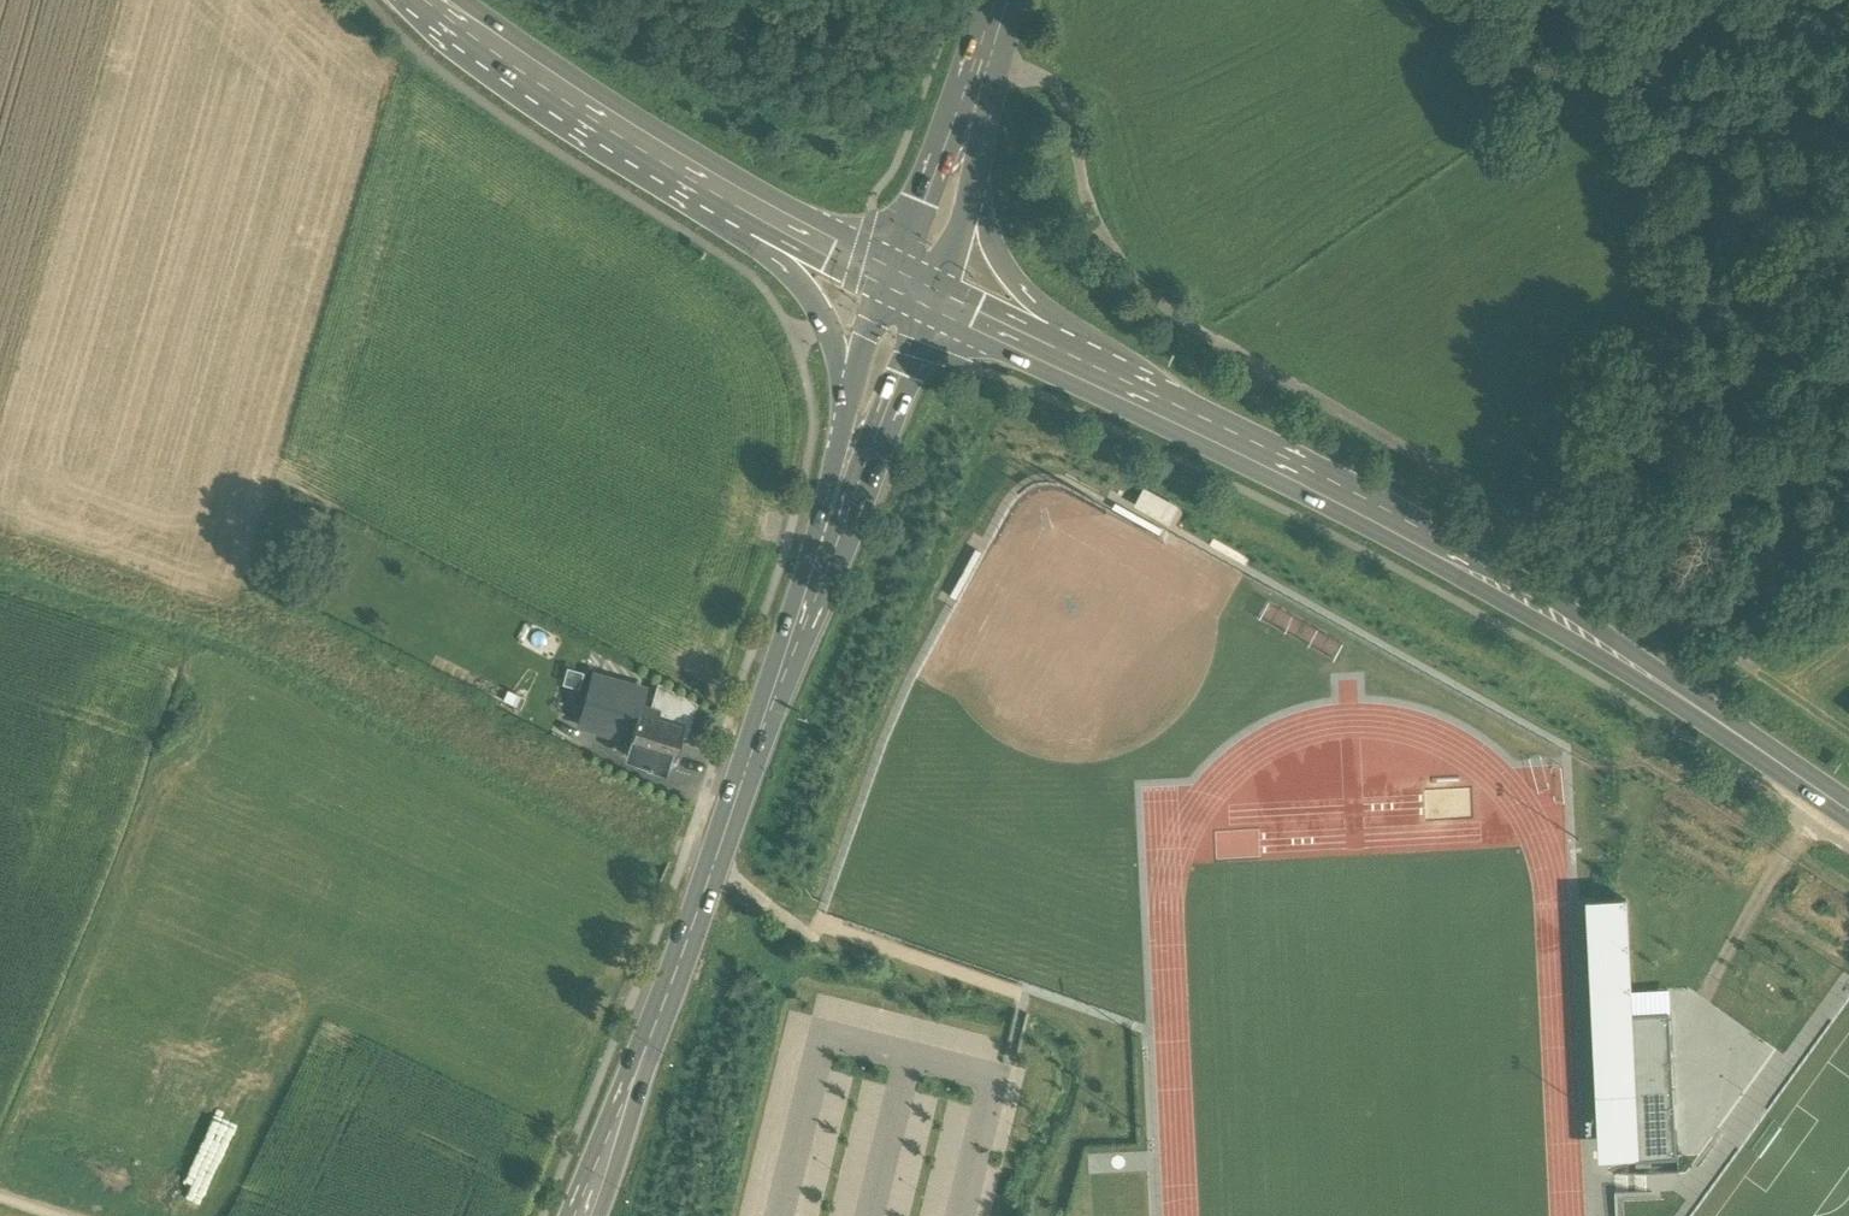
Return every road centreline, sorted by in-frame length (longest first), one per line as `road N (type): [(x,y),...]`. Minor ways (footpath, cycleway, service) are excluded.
road 1 (track): [(1790,703),(1550,532),(1214,341),(1155,294),(1123,255),(1091,129),(1073,100),(973,62)]
road 2 (primary): [(927,317),(1455,574),(1783,768)]
road 3 (primary): [(1783,768),(1466,543),(1047,333)]
road 4 (primary): [(578,1215),(805,595)]
road 5 (secondary): [(896,260),(703,157),(465,0)]
road 6 (secondary): [(411,0),(565,112),(715,202)]
road 7 (primary): [(805,595),(927,317)]
road 8 (tertiary): [(993,0),(896,260)]
road 9 (primary): [(715,202),(770,247),(826,323),(842,362),(844,411)]
road 10 (tertiary): [(1047,333),(988,232),(979,144)]
road 11 (secondary): [(715,202),(882,294)]
road 12 (primary): [(844,411),(805,595)]
road 13 (tertiary): [(979,144),(1019,0)]
road 14 (tertiary): [(940,281),(979,144)]
road 15 (primary): [(882,294),(844,411)]

